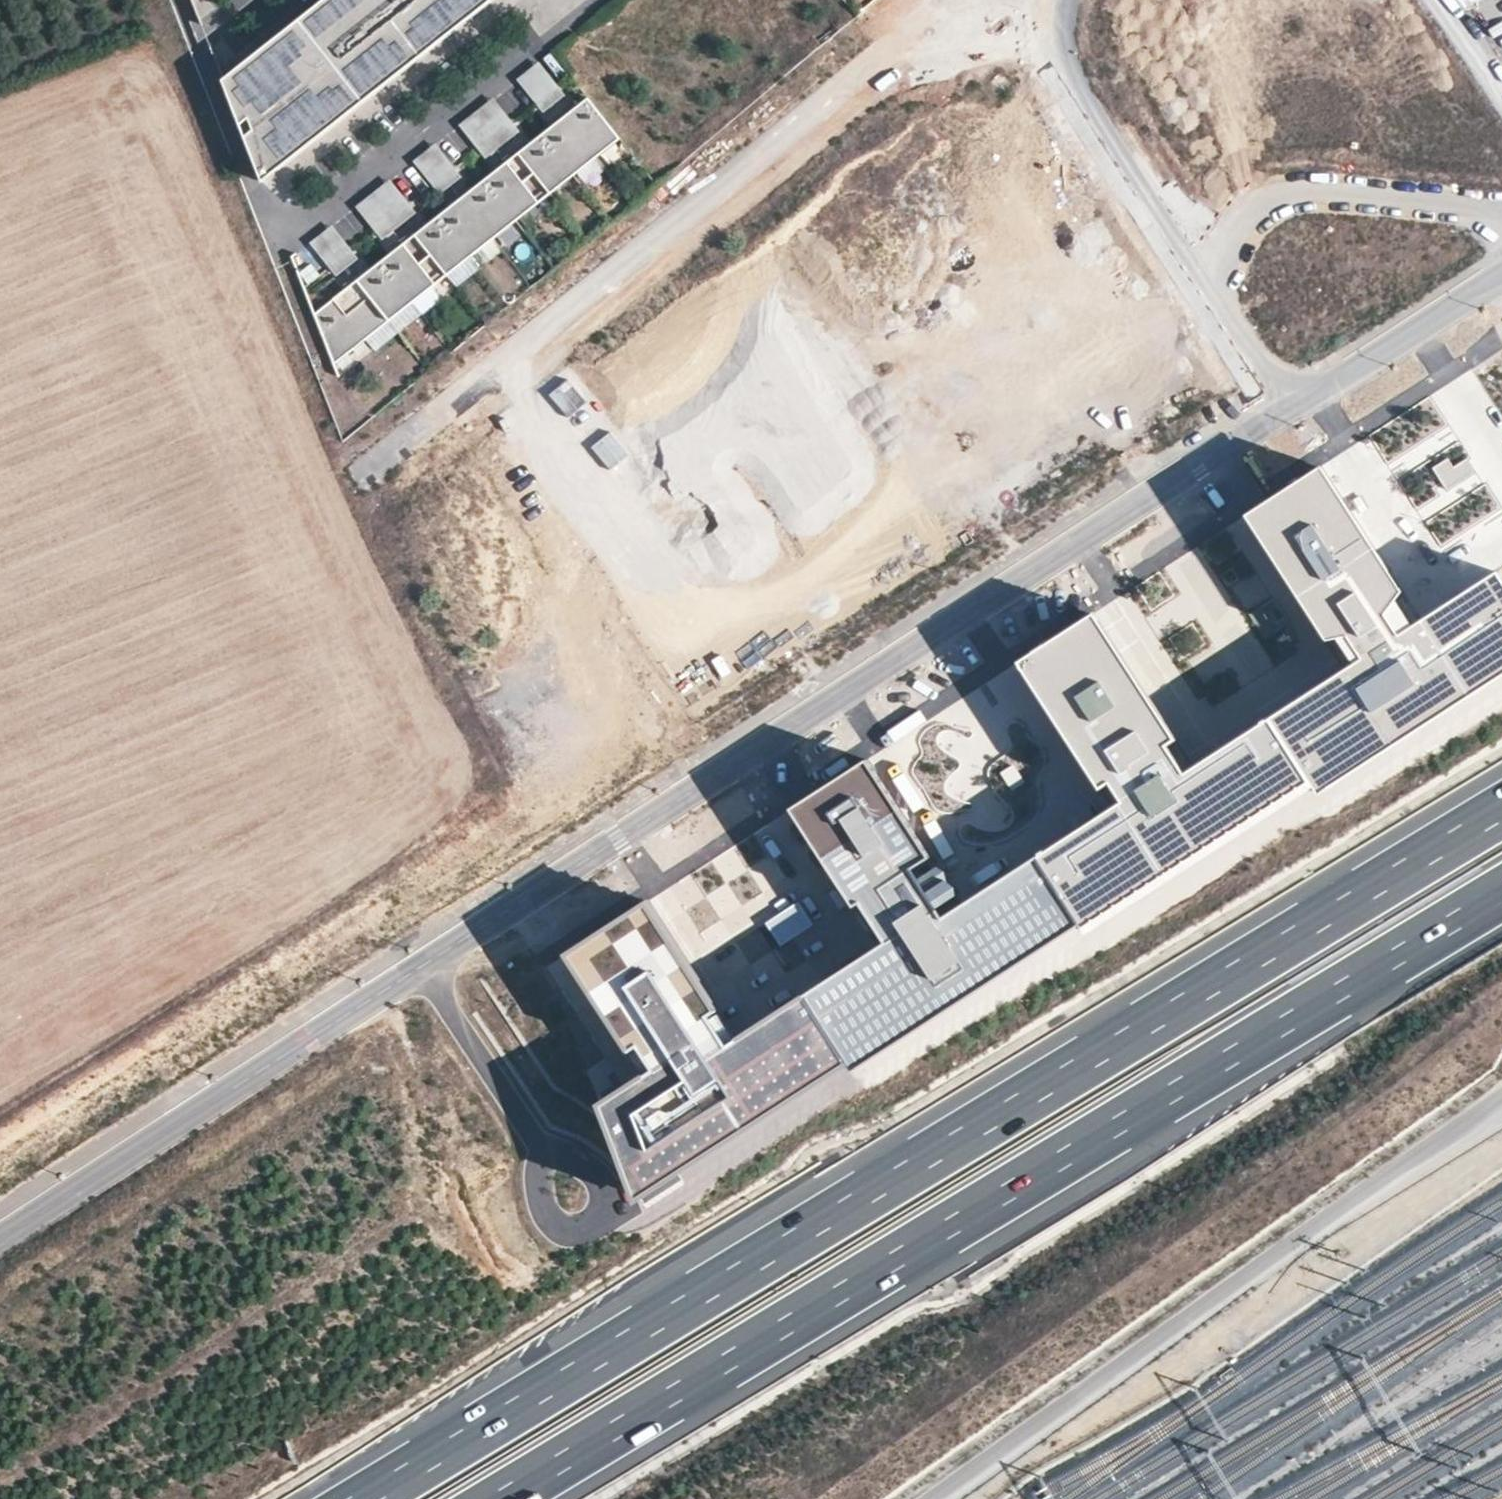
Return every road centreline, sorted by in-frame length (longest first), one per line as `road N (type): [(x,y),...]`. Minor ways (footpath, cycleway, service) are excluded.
road 1 (tertiary): [(1295,407),(0,1234)]
road 2 (motorway): [(1501,808),(361,1498)]
road 3 (motorway): [(502,1498),(1501,893)]
road 4 (residential): [(403,444),(952,0)]
road 5 (residential): [(1038,0),(1295,407)]
road 6 (residential): [(403,444),(607,807)]
road 7 (tertiary): [(1501,258),(1295,407)]

